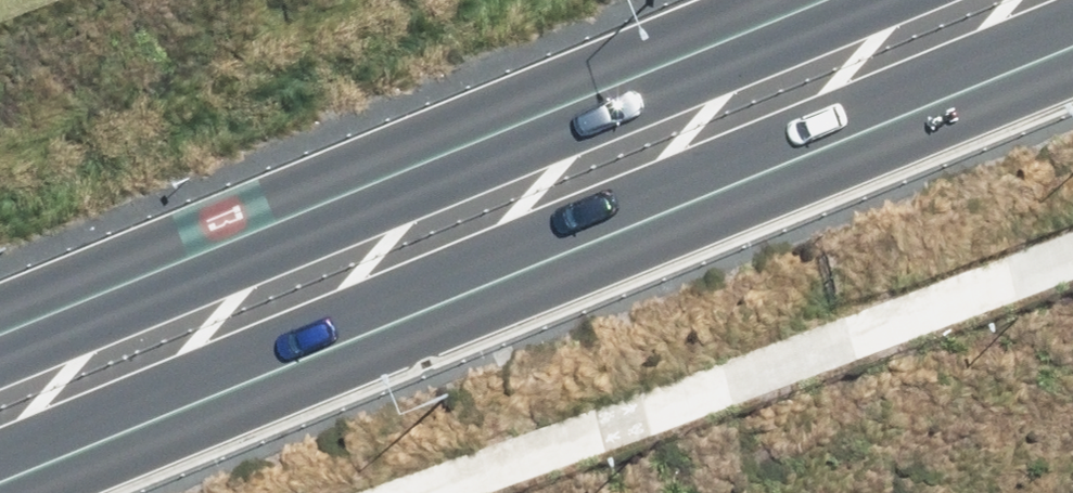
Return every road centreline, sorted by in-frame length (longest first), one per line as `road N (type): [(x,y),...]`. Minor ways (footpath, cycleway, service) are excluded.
road 1 (primary): [(1072,38),(0,467)]
road 2 (primary): [(0,315),(781,0)]

